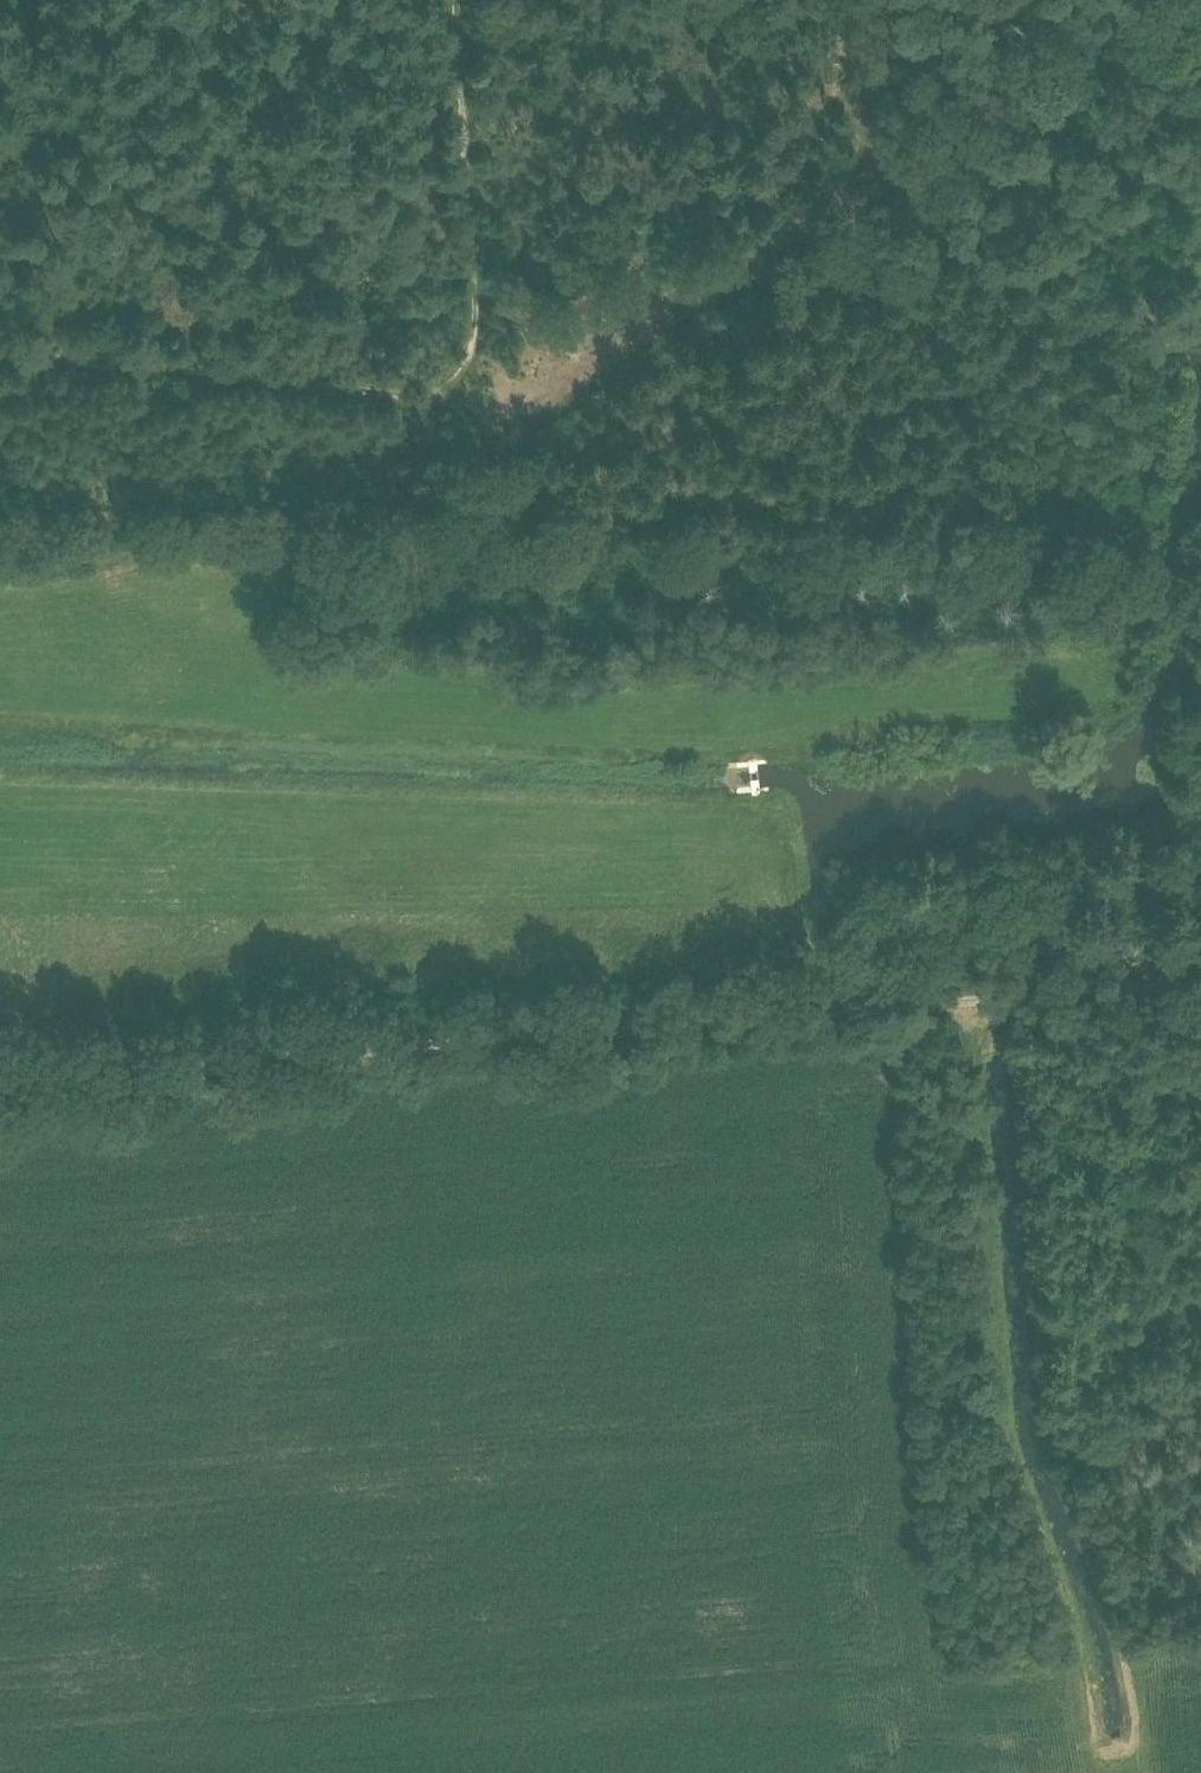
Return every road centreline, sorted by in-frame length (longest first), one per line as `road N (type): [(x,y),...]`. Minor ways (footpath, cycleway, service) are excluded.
road 1 (track): [(0,1081),(1200,981)]

